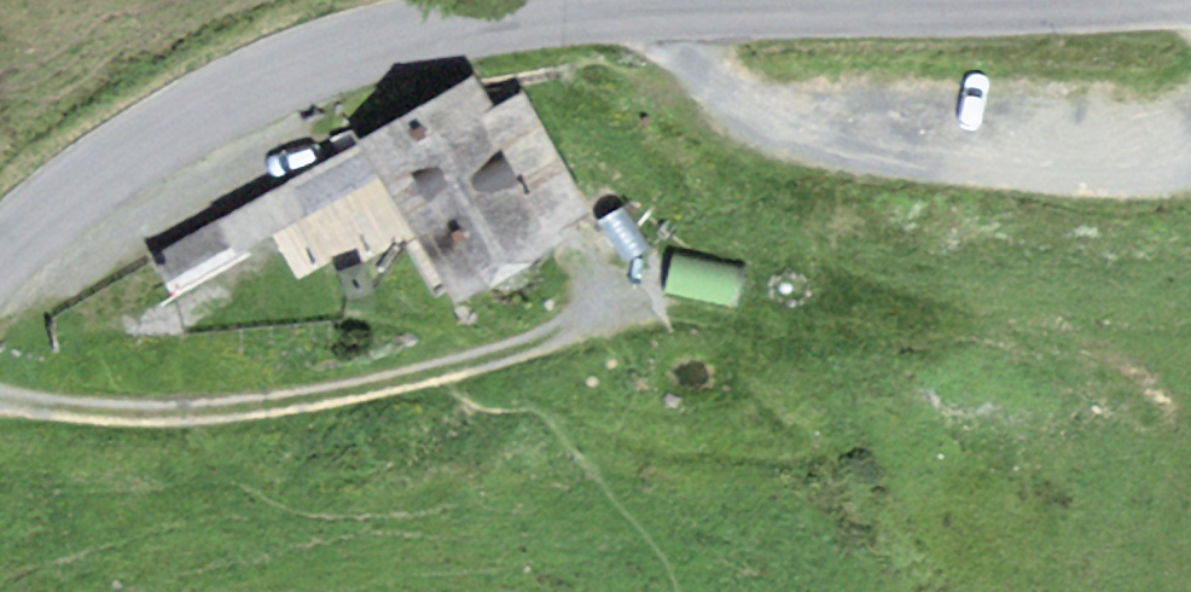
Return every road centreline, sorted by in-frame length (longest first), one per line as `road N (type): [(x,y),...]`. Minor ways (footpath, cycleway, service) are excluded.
road 1 (tertiary): [(841,0),(568,13),(357,51),(214,109),(57,213),(0,264)]
road 2 (track): [(627,295),(496,363),(364,401),(221,421),(0,402)]
road 3 (track): [(1190,136),(1134,153),(1056,154),(893,144),(786,122),(741,100),(705,69),(685,40),(677,6)]

